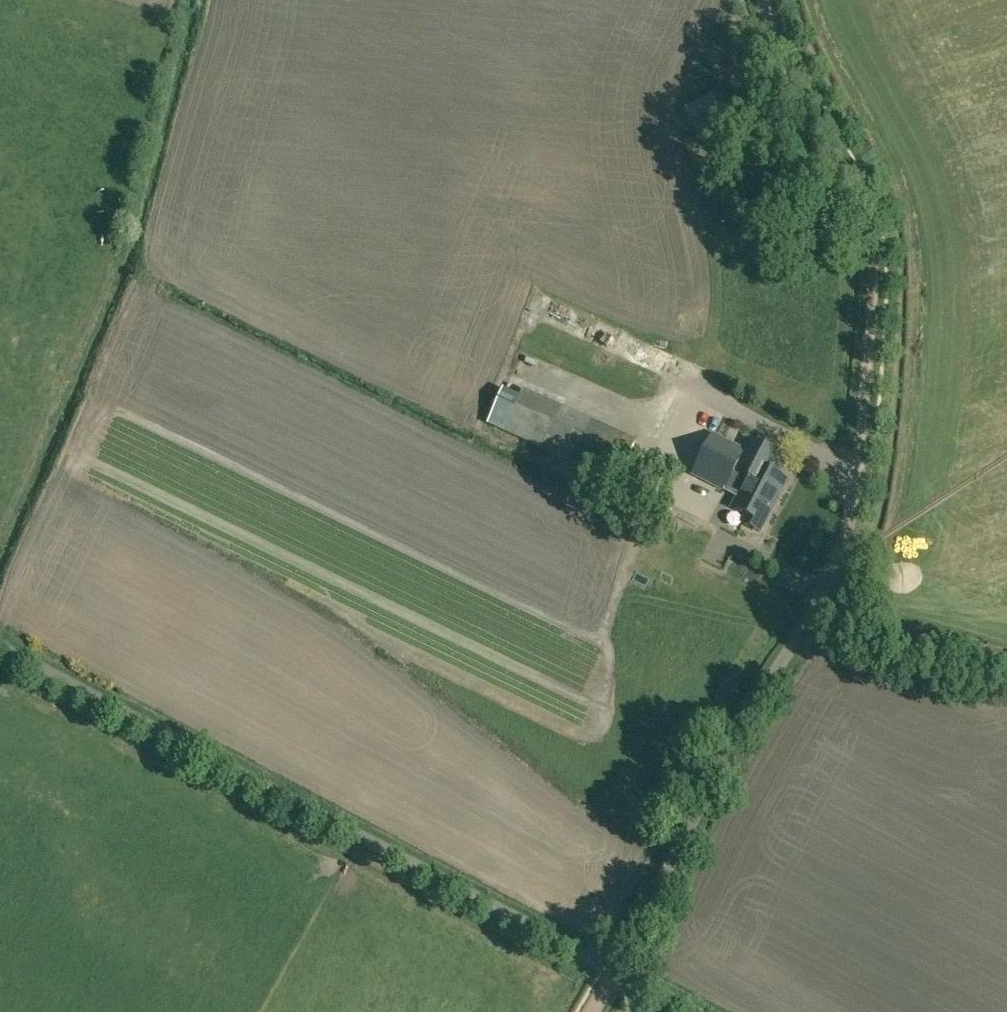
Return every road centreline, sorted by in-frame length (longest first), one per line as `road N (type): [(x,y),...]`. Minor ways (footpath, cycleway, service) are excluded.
road 1 (unclassified): [(612,968),(217,761),(0,637)]
road 2 (unclassified): [(612,968),(742,717),(822,592),(858,461)]
road 3 (track): [(763,0),(863,205),(869,233),(872,328),(858,461)]

